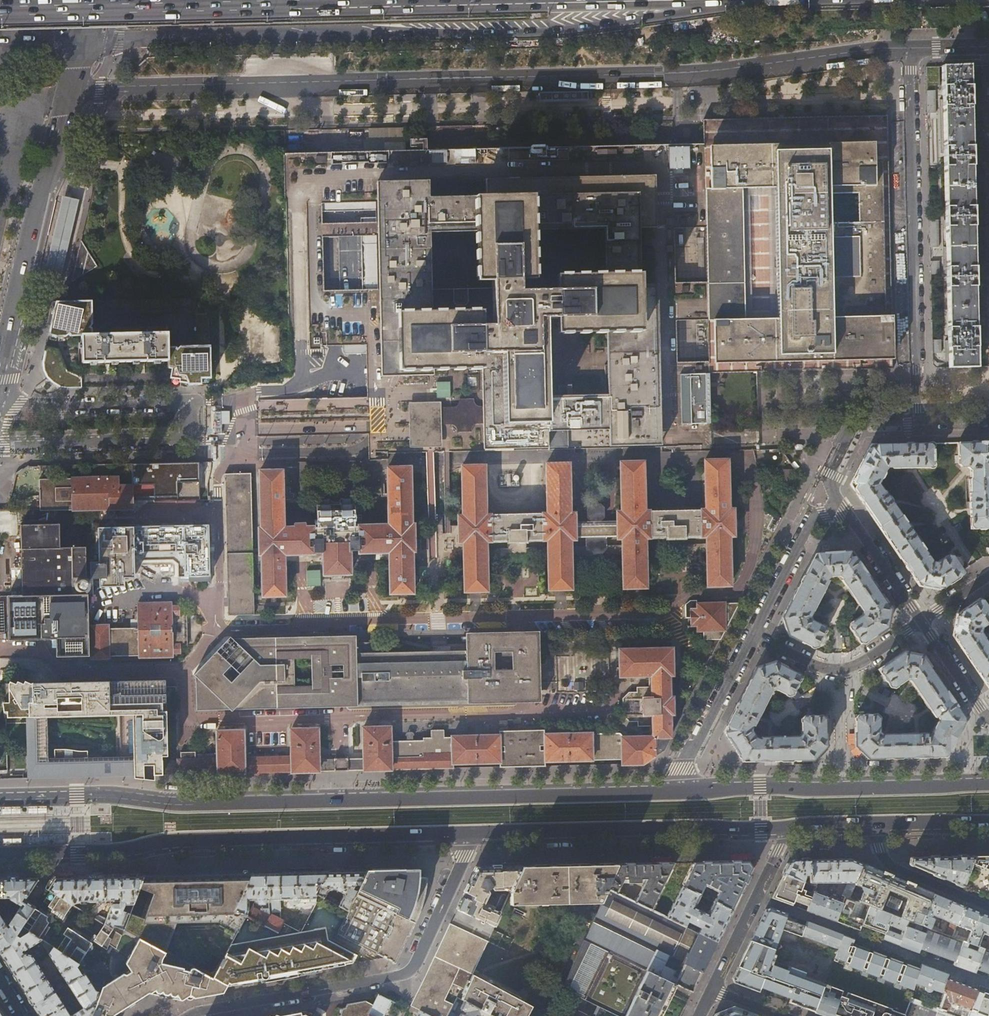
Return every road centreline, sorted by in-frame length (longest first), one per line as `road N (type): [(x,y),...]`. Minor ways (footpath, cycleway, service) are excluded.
road 1 (residential): [(71,93),(704,73),(908,48)]
road 2 (trunk): [(84,42),(559,33),(769,0)]
road 3 (primary): [(680,791),(188,805),(97,794),(0,796)]
road 4 (trunk): [(0,15),(549,0)]
road 5 (primary): [(0,852),(117,849),(181,836),(465,832)]
road 6 (residential): [(0,445),(191,439),(191,423),(191,404),(0,408)]
road 7 (residential): [(919,421),(908,48)]
road 8 (residential): [(195,1015),(406,974),(464,856),(465,832)]
road 9 (primary): [(465,832),(790,828)]
road 10 (primary): [(988,785),(680,791)]
road 11 (primary): [(0,386),(71,93)]
road 12 (residential): [(755,897),(988,983)]
road 13 (residential): [(921,623),(839,670),(753,634)]
road 14 (residential): [(680,791),(681,769),(753,634)]
road 15 (residential): [(919,421),(854,421),(828,480),(838,507)]
road 16 (residential): [(753,634),(812,520),(838,507)]
road 17 (residential): [(879,826),(895,867),(988,907)]
road 18 (residential): [(838,507),(921,623)]

